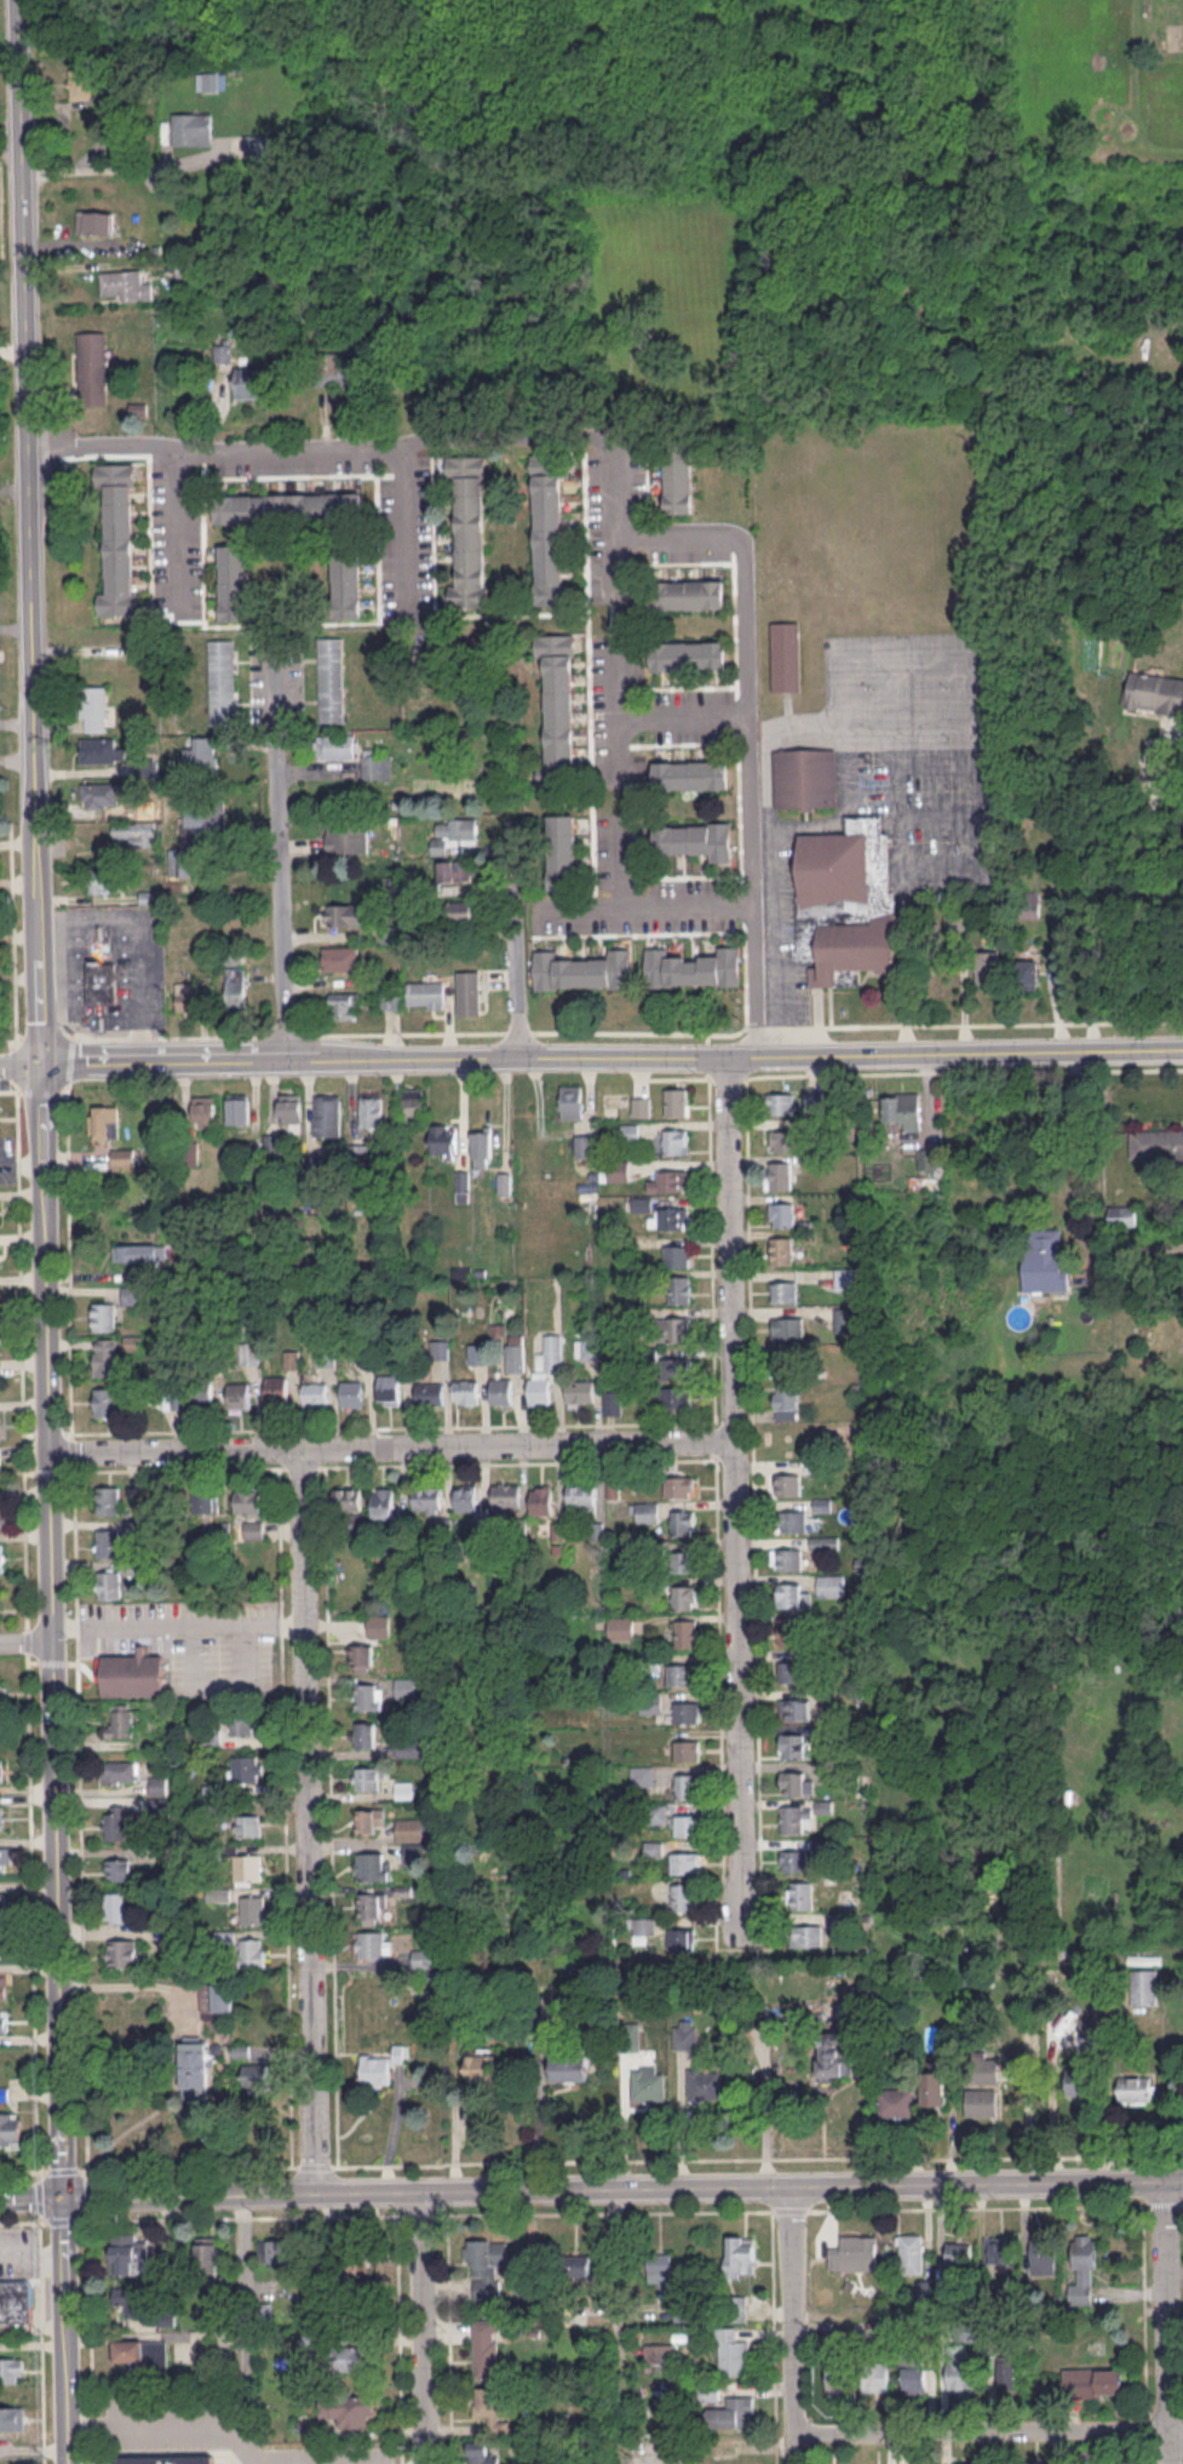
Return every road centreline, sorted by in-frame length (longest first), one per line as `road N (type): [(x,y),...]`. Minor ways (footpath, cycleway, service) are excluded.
road 1 (residential): [(64,2199),(1166,2178)]
road 2 (tertiary): [(38,912),(22,0)]
road 3 (residential): [(743,1947),(727,1054)]
road 4 (tertiary): [(338,1055),(1182,1043)]
road 5 (tertiary): [(64,2199),(50,1446)]
road 6 (residential): [(316,2190),(299,1449)]
road 7 (residential): [(22,6),(759,7)]
road 8 (residential): [(50,1446),(733,1442)]
road 9 (residential): [(30,448),(585,454),(608,474),(611,537)]
road 10 (residential): [(611,537),(740,539),(766,1054)]
road 11 (tertiary): [(50,1446),(41,1062)]
road 12 (residential): [(796,2433),(1177,2429)]
road 13 (residential): [(276,727),(288,1055)]
road 14 (tertiary): [(41,1062),(338,1055)]
road 15 (residential): [(1177,2463),(1166,2178)]
road 16 (residential): [(797,2463),(789,2183)]
road 17 (residential): [(426,2189),(433,2463)]
road 18 (tertiary): [(72,2463),(64,2199)]
road 19 (residential): [(512,825),(518,1054)]
road 20 (residential): [(404,449),(409,606)]
road 21 (residential): [(177,448),(180,602)]
road 22 (tertiary): [(41,1062),(38,912)]

